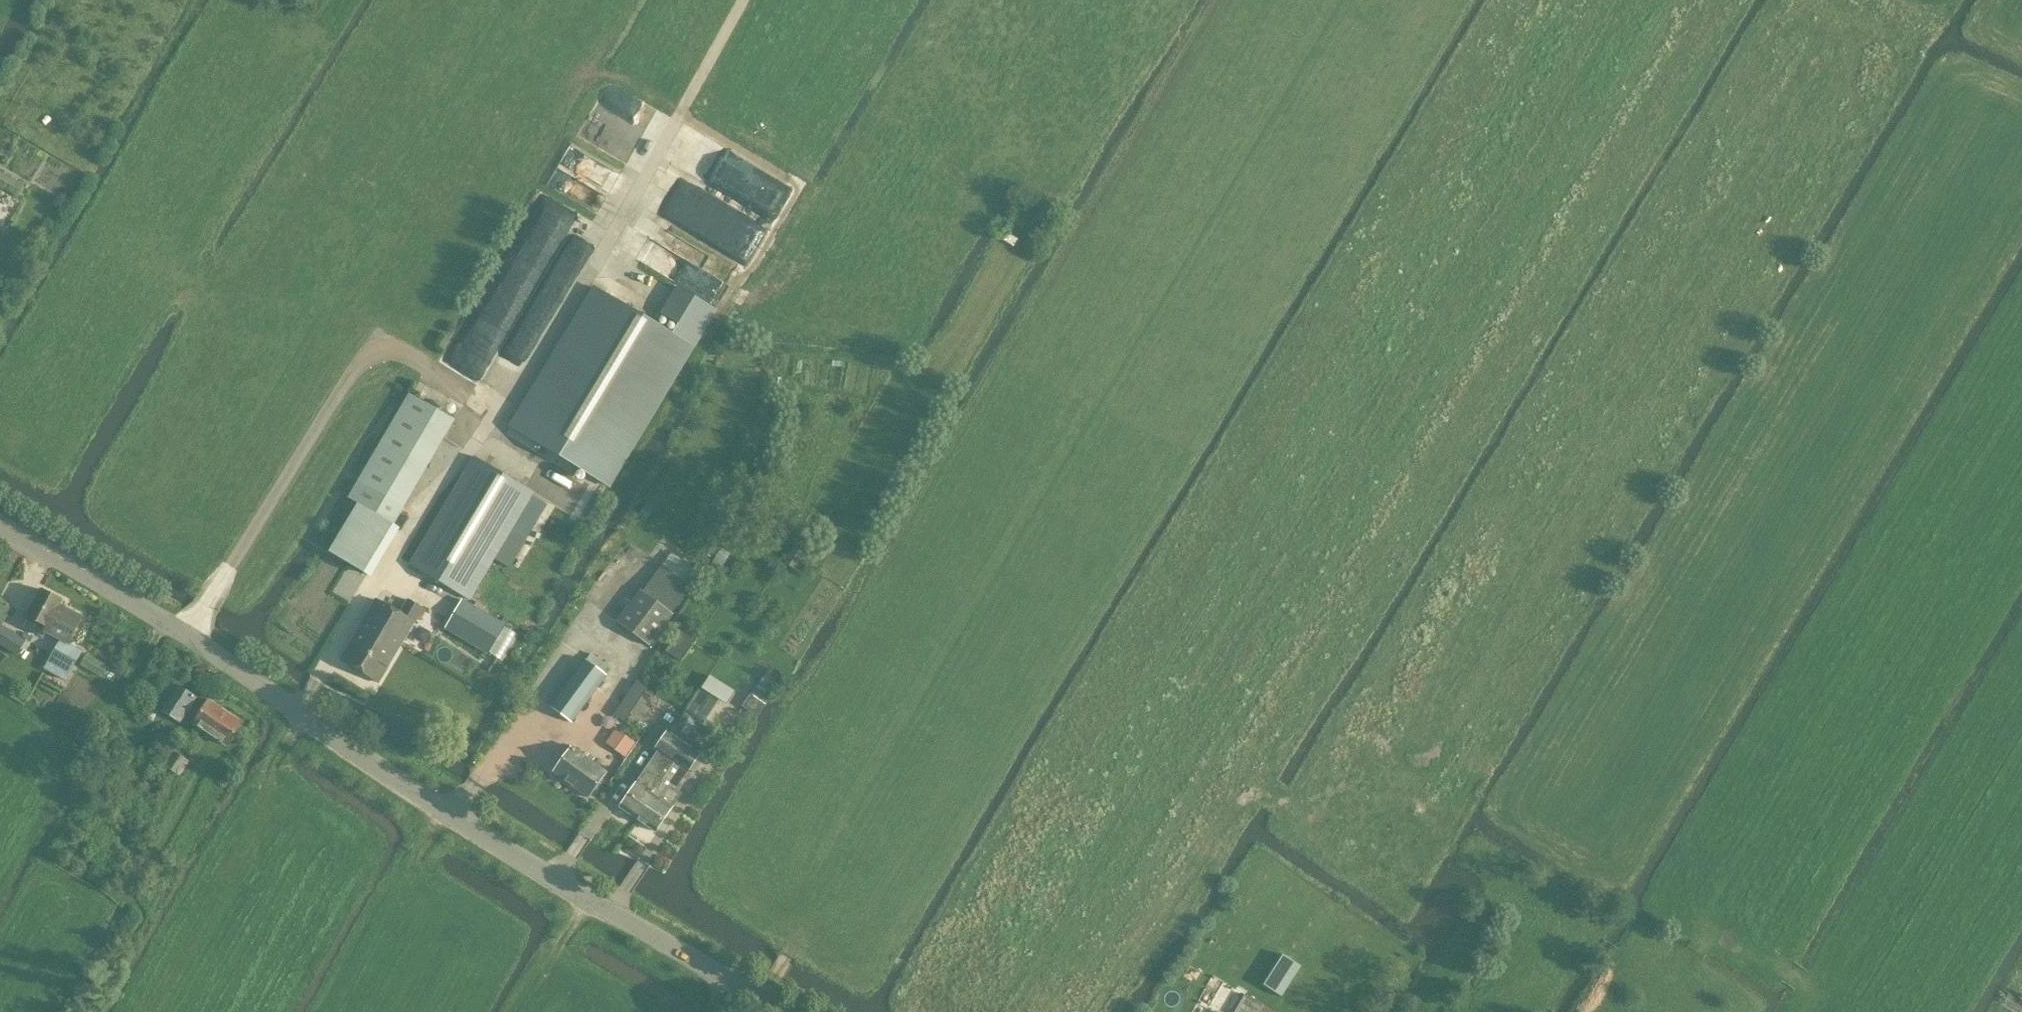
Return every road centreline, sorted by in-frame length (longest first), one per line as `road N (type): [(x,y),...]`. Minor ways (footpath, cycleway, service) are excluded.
road 1 (tertiary): [(777,1011),(442,811),(220,658),(0,522)]
road 2 (track): [(297,710),(605,251),(740,0)]

